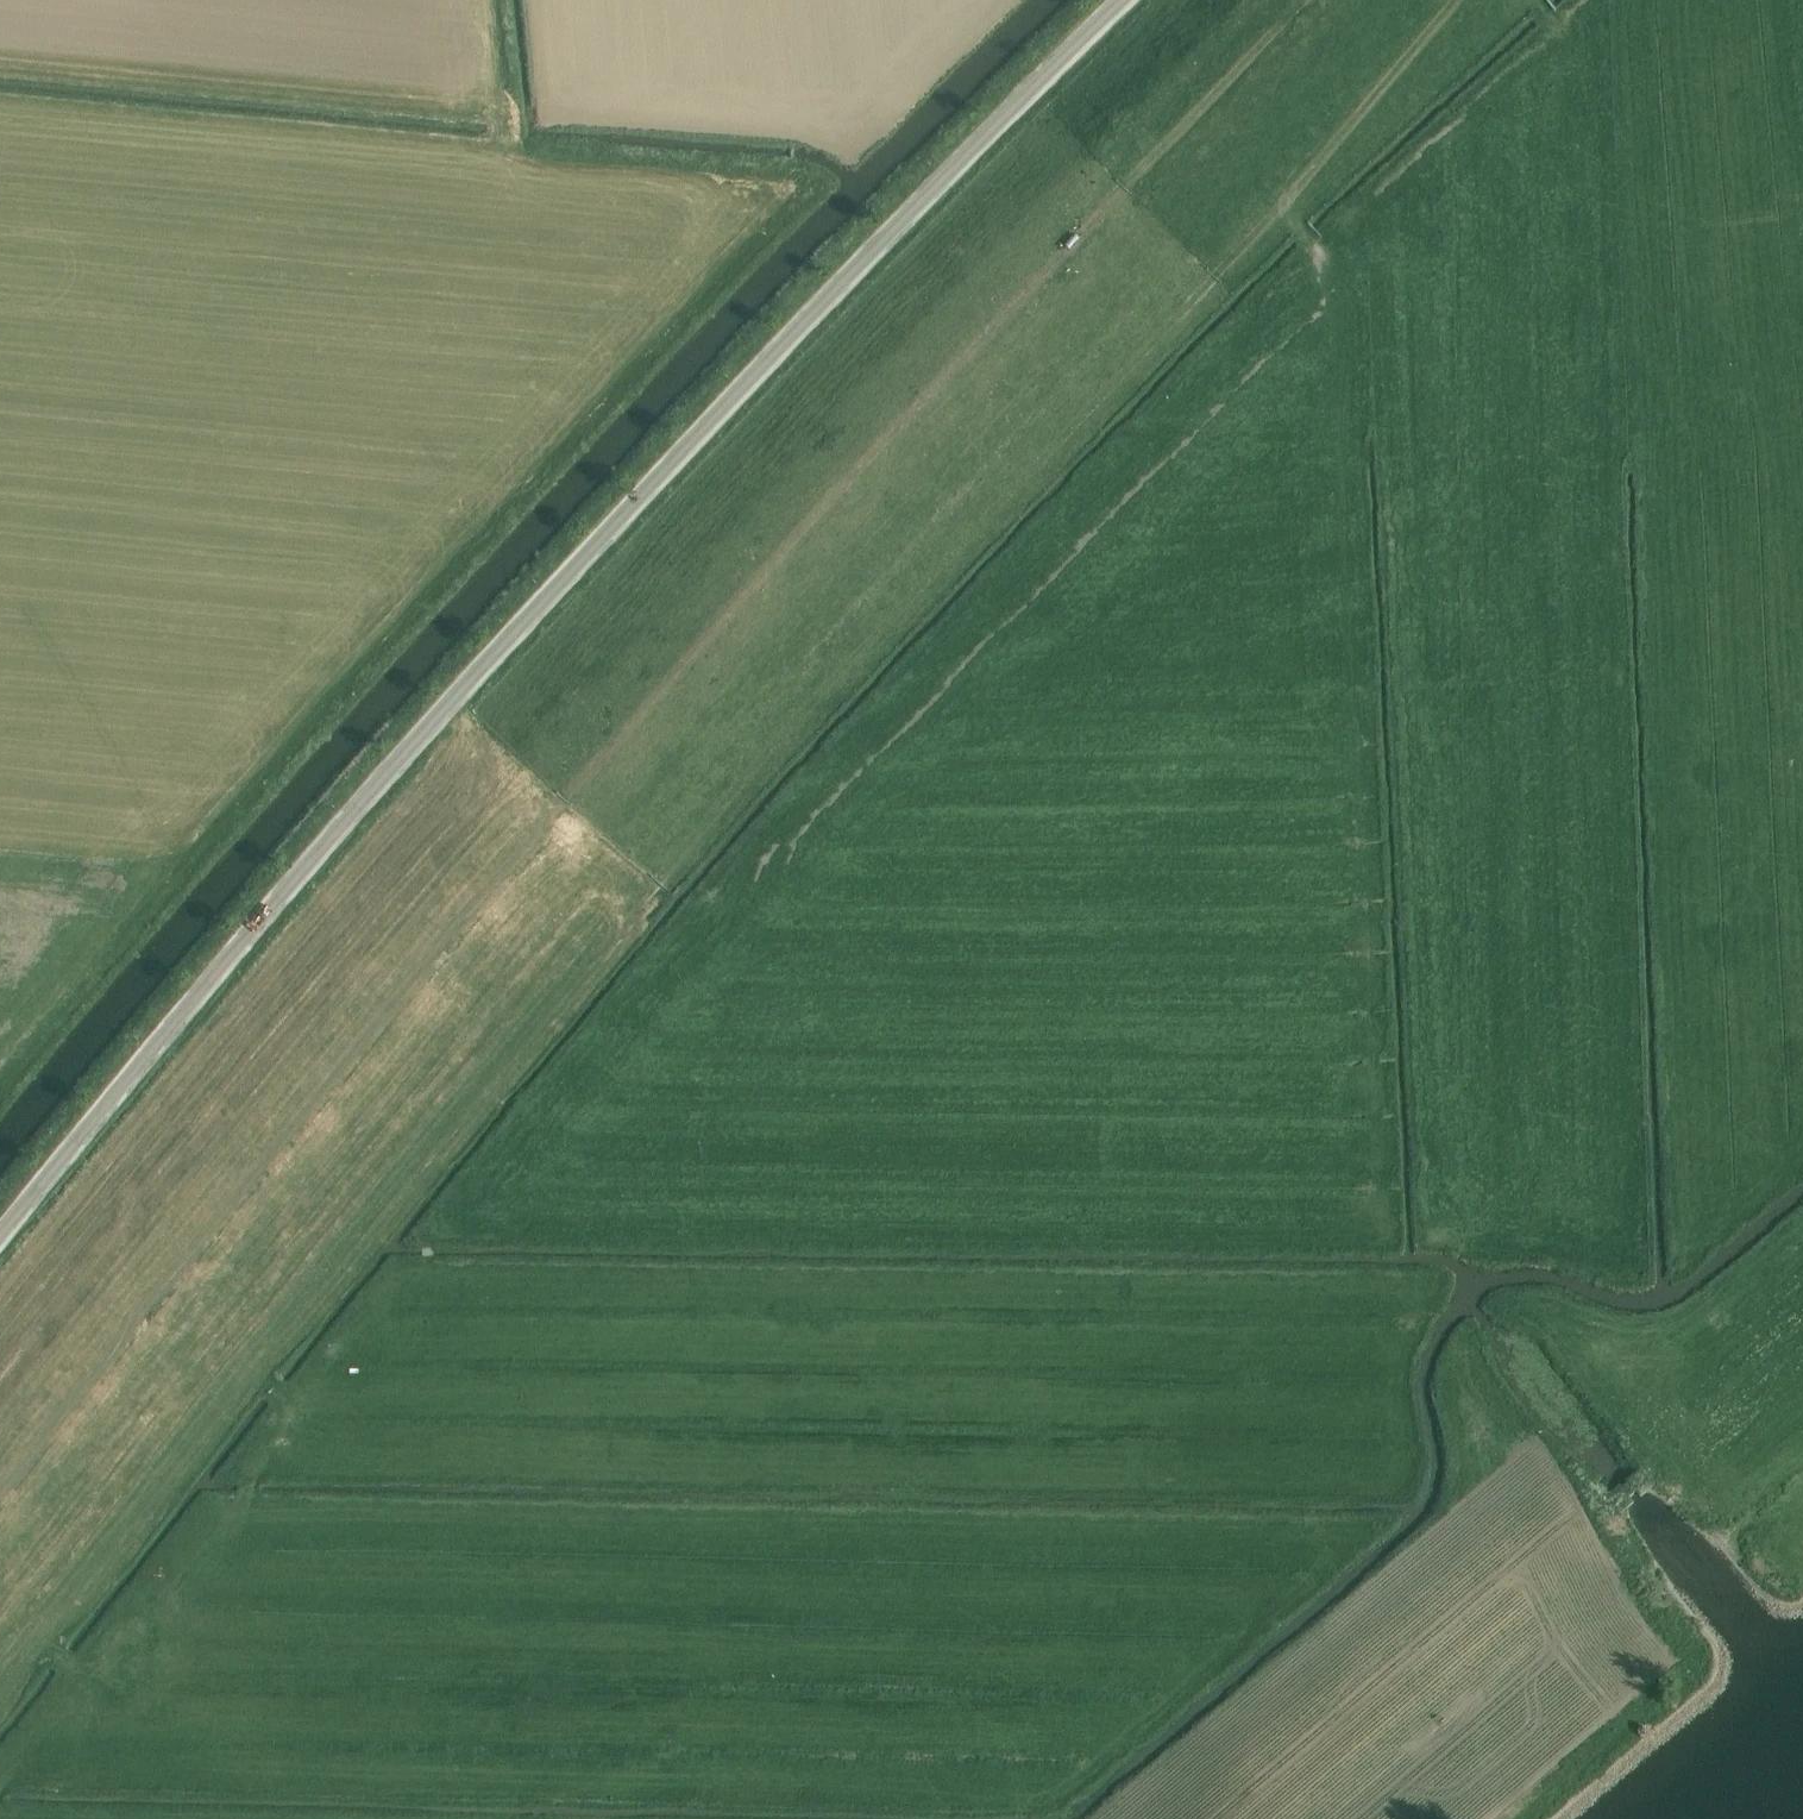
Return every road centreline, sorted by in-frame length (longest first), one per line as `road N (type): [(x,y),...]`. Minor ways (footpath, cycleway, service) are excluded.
road 1 (unclassified): [(0,1238),(325,844),(692,438),(1117,0)]

